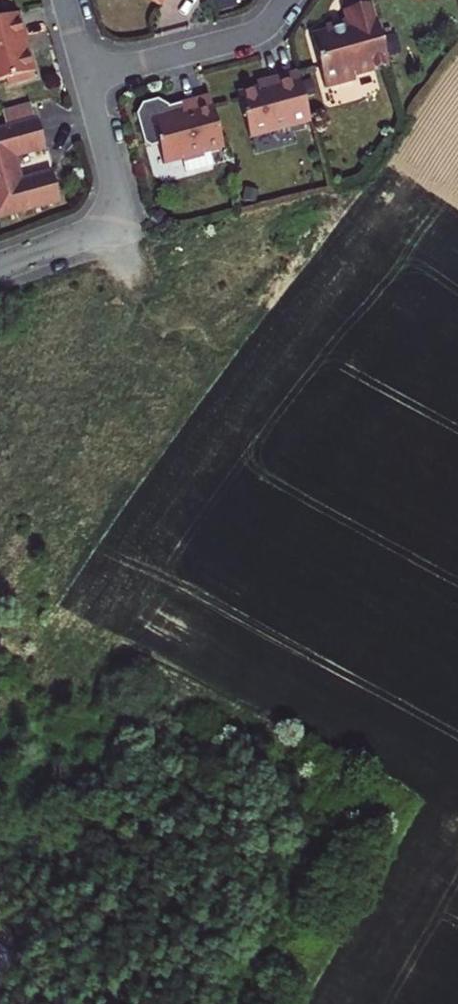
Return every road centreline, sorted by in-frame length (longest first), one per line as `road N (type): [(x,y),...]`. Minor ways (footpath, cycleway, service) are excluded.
road 1 (residential): [(66,0),(124,221),(0,268)]

